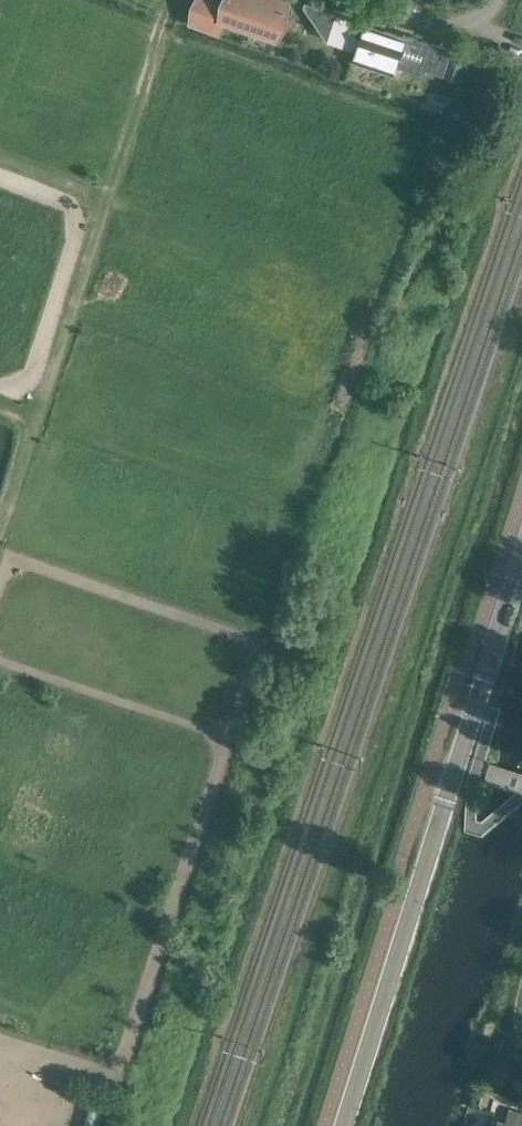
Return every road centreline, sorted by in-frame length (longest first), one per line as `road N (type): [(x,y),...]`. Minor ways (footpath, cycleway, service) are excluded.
road 1 (tertiary): [(345,1125),(521,562)]
road 2 (track): [(0,514),(172,0)]

